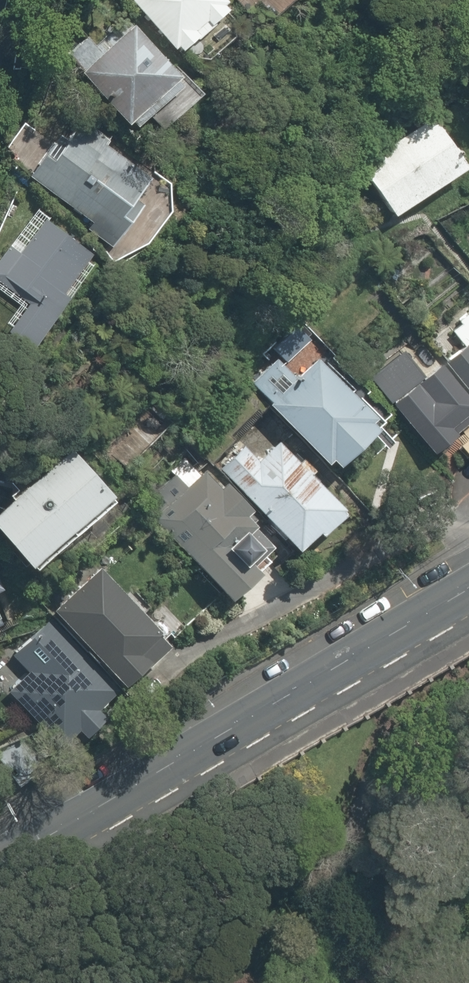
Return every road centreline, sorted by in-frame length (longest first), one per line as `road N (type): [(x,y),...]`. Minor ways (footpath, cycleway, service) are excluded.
road 1 (secondary): [(468,582),(0,857)]

